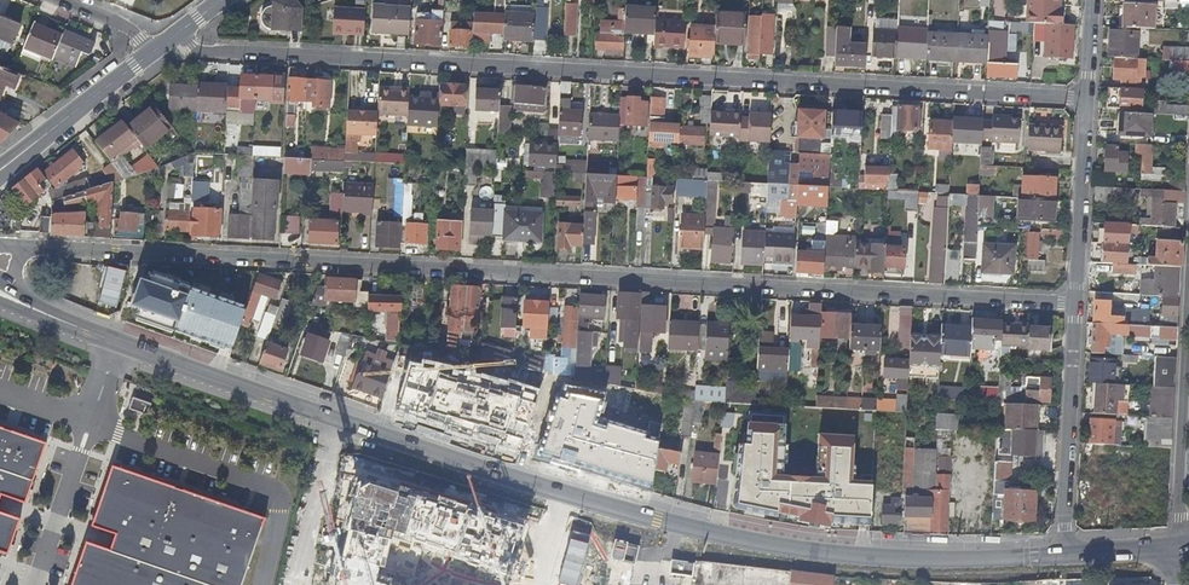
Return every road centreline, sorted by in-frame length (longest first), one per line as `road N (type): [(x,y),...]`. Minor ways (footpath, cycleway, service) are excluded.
road 1 (secondary): [(18,302),(339,421),(737,541),(854,555),(1064,556)]
road 2 (residential): [(0,243),(1076,304)]
road 3 (residential): [(1086,99),(212,52),(177,33)]
road 4 (residential): [(1064,556),(1076,304)]
road 5 (residential): [(1076,304),(1086,99)]
road 6 (tertiary): [(0,173),(152,53)]
road 7 (residential): [(1188,359),(1179,548)]

